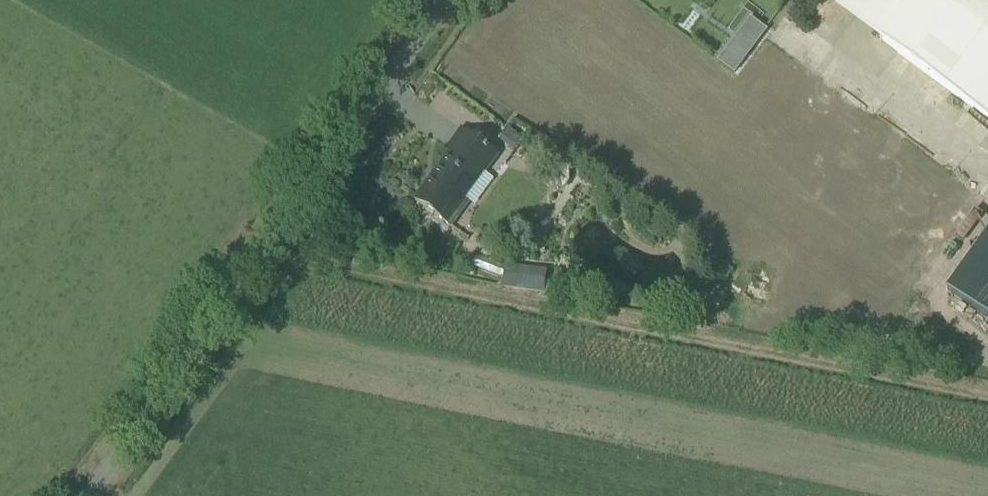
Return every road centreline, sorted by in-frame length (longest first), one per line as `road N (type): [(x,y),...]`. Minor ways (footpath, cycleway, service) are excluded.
road 1 (track): [(262,255),(987,397)]
road 2 (unclassified): [(88,495),(450,0)]

